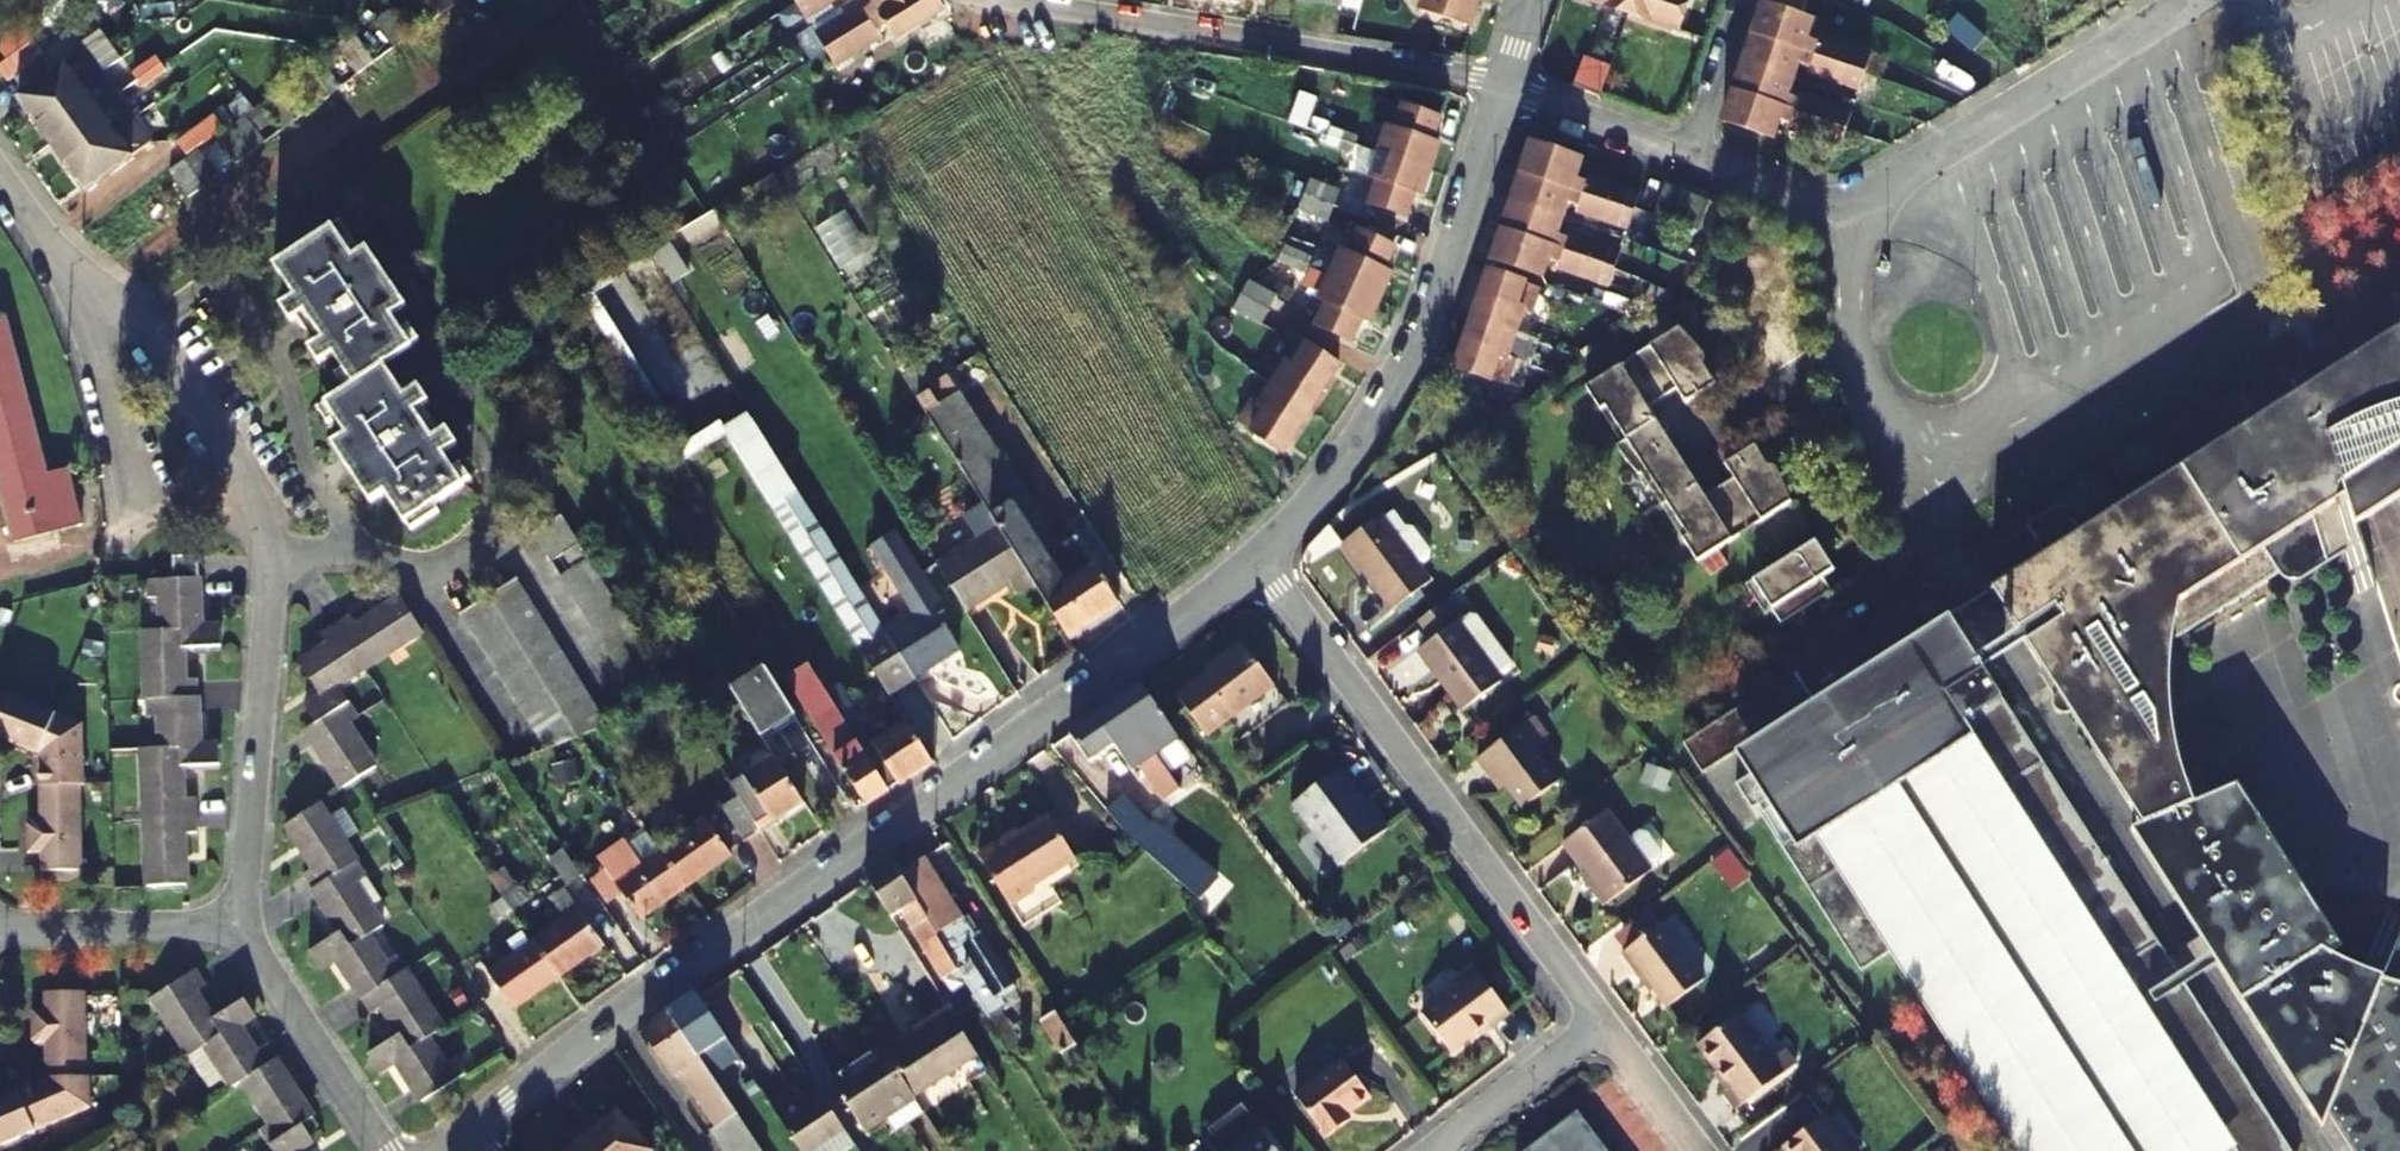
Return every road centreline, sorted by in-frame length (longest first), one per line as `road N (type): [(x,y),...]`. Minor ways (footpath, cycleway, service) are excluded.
road 1 (residential): [(1259,560),(599,1031),(467,1136)]
road 2 (residential): [(1259,560),(1596,1025)]
road 3 (residential): [(1506,82),(1419,340),(1358,445),(1259,560)]
road 4 (residential): [(1010,0),(1506,82)]
road 5 (residential): [(267,525),(271,563),(235,924)]
road 6 (residential): [(2185,0),(1945,144),(1849,214)]
road 7 (unclassified): [(1849,214),(1851,360),(1956,583)]
road 8 (residential): [(103,315),(92,350),(142,496),(203,526),(267,525)]
road 9 (residential): [(103,315),(139,323),(162,341),(267,525)]
road 10 (residential): [(235,924),(385,1150)]
road 11 (residential): [(0,929),(235,924)]
road 12 (residential): [(1596,1025),(1438,1150)]
road 13 (residential): [(1694,153),(1506,82)]
road 14 (residential): [(0,176),(103,315)]
road 15 (residential): [(1849,214),(1694,153)]
road 16 (residential): [(1596,1025),(1700,1150)]
road 17 (residential): [(1744,0),(1694,153)]

